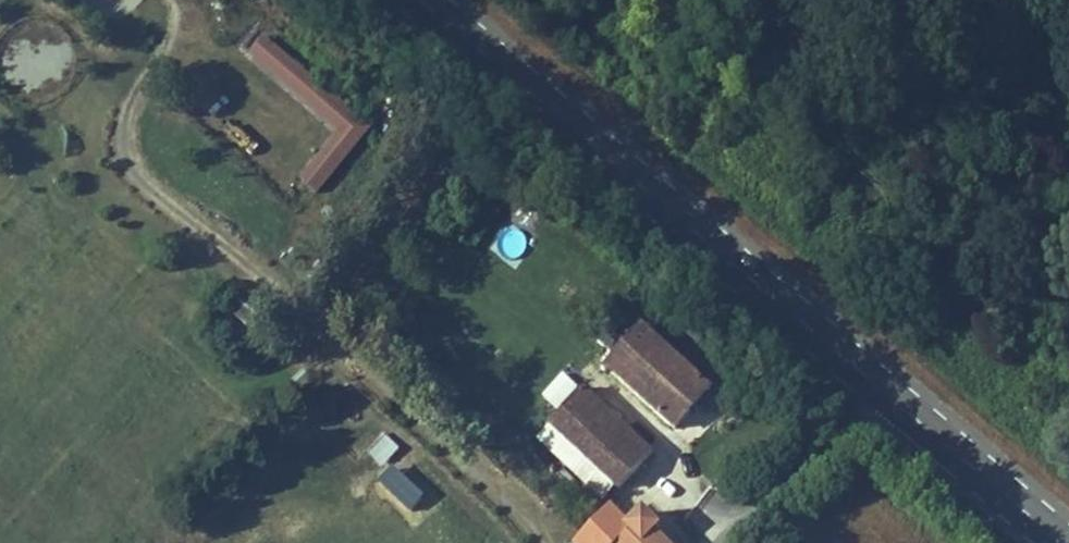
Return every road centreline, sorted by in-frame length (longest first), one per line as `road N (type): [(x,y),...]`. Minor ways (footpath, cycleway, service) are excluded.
road 1 (track): [(532,542),(521,522),(349,352),(127,163),(130,111),(160,63),(199,34),(254,13),(257,0)]
road 2 (primary): [(892,394),(440,0)]
road 3 (primary): [(1066,542),(892,394)]
road 4 (unclassified): [(892,394),(750,542)]

